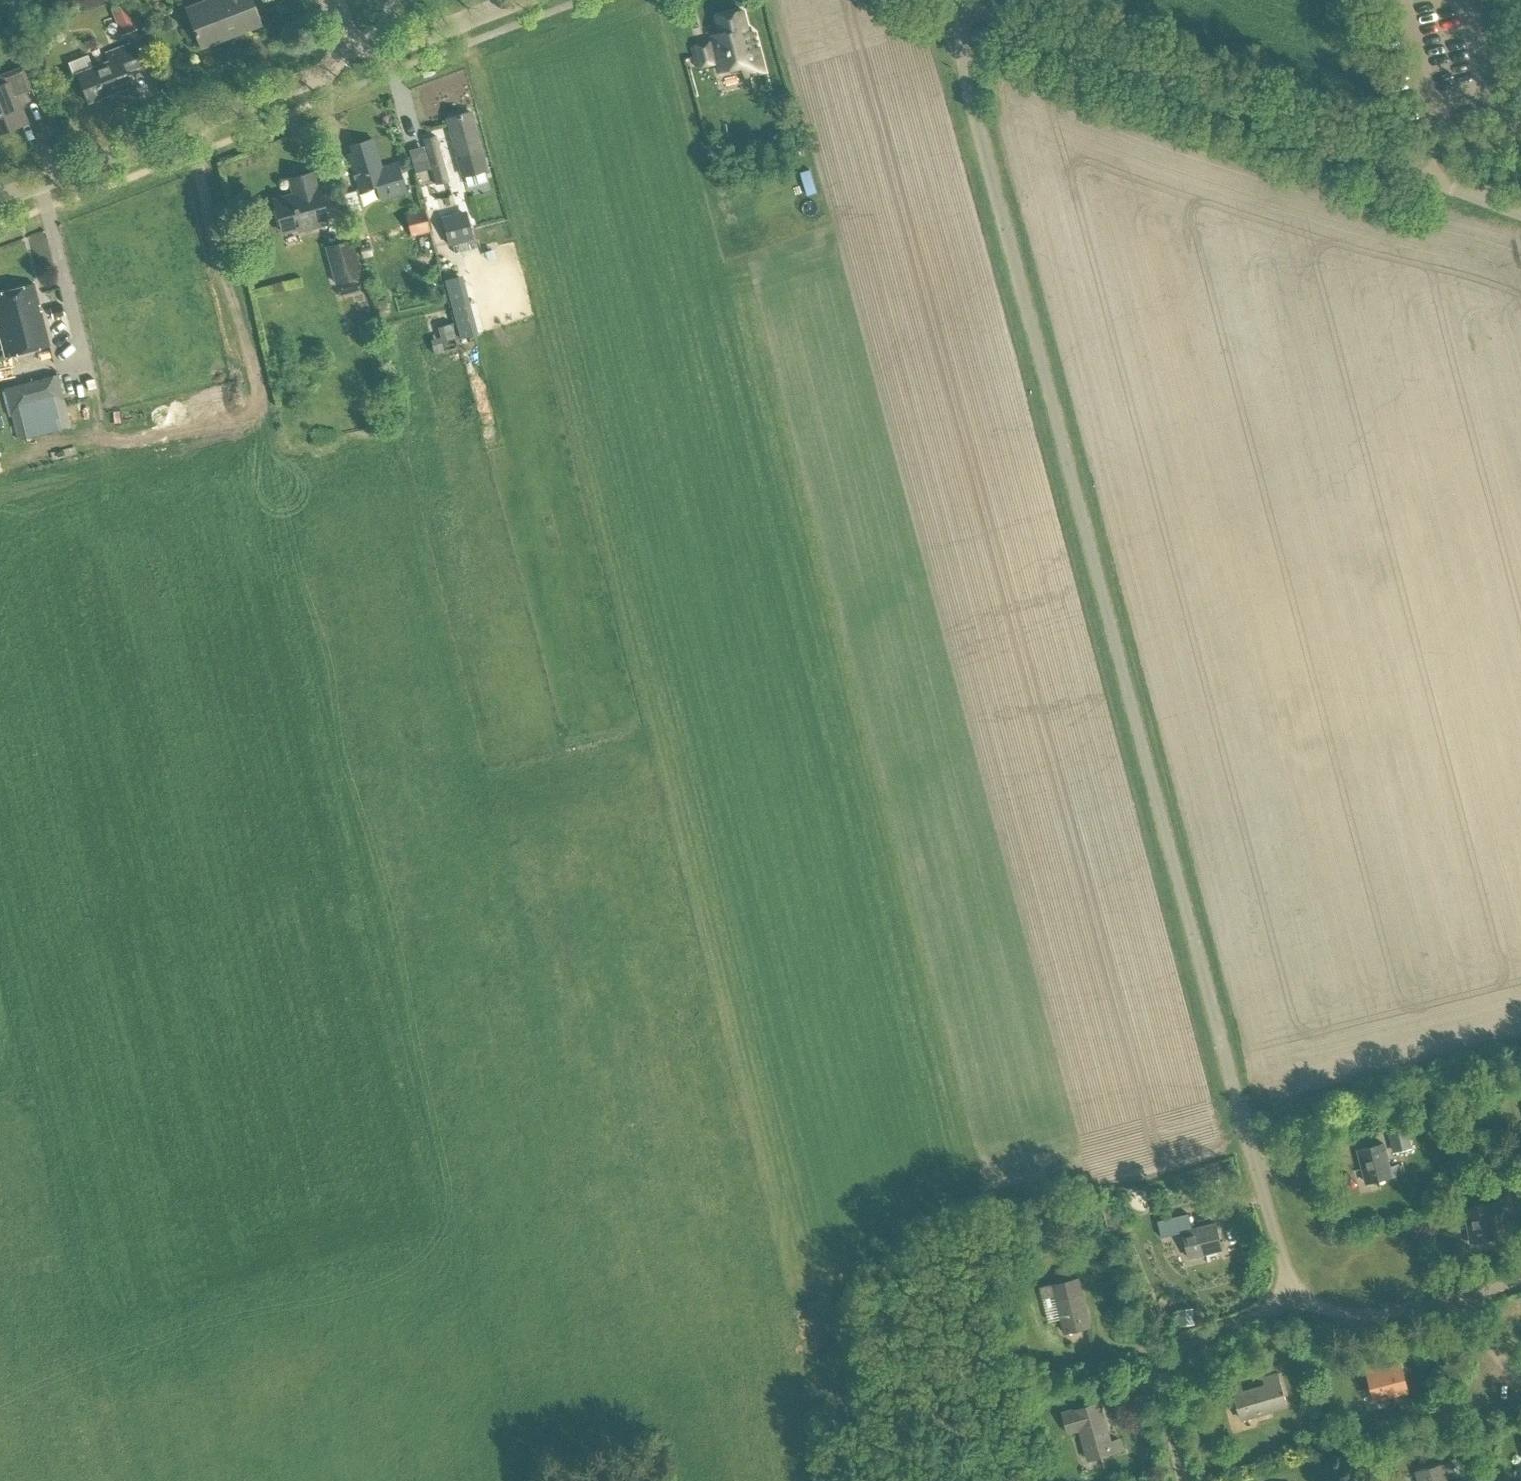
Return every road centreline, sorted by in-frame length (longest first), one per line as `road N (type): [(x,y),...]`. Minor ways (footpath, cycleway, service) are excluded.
road 1 (unclassified): [(1520,209),(950,0)]
road 2 (unclassified): [(0,198),(323,76),(350,51)]
road 3 (unclassified): [(514,0),(390,46),(350,51)]

